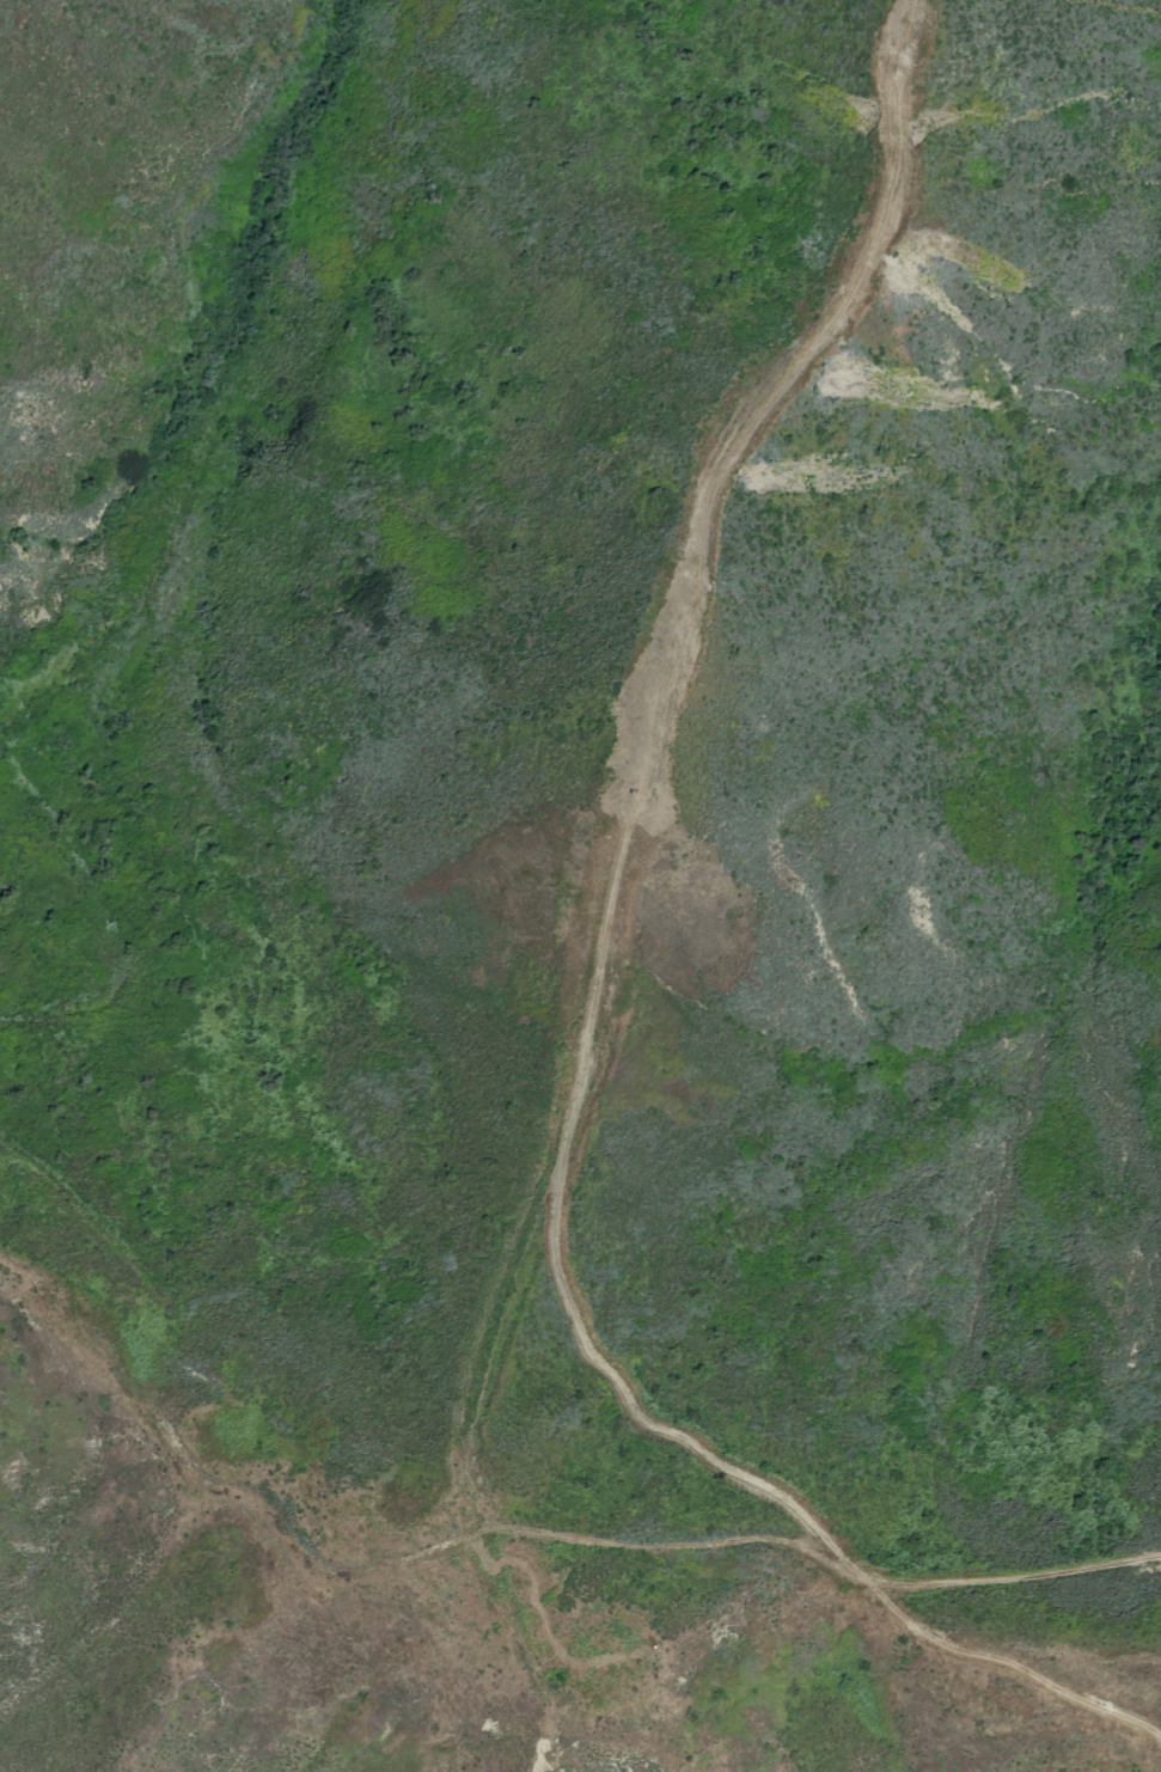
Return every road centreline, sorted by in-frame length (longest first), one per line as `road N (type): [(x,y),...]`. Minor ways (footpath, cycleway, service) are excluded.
road 1 (residential): [(0,1259),(79,1314),(195,1479),(213,1493),(270,1511),(343,1584),(493,1545),(668,1562),(786,1551),(857,1584),(924,1595),(1019,1591),(1160,1567)]
road 2 (track): [(1160,1737),(1021,1667),(936,1639),(884,1593)]

